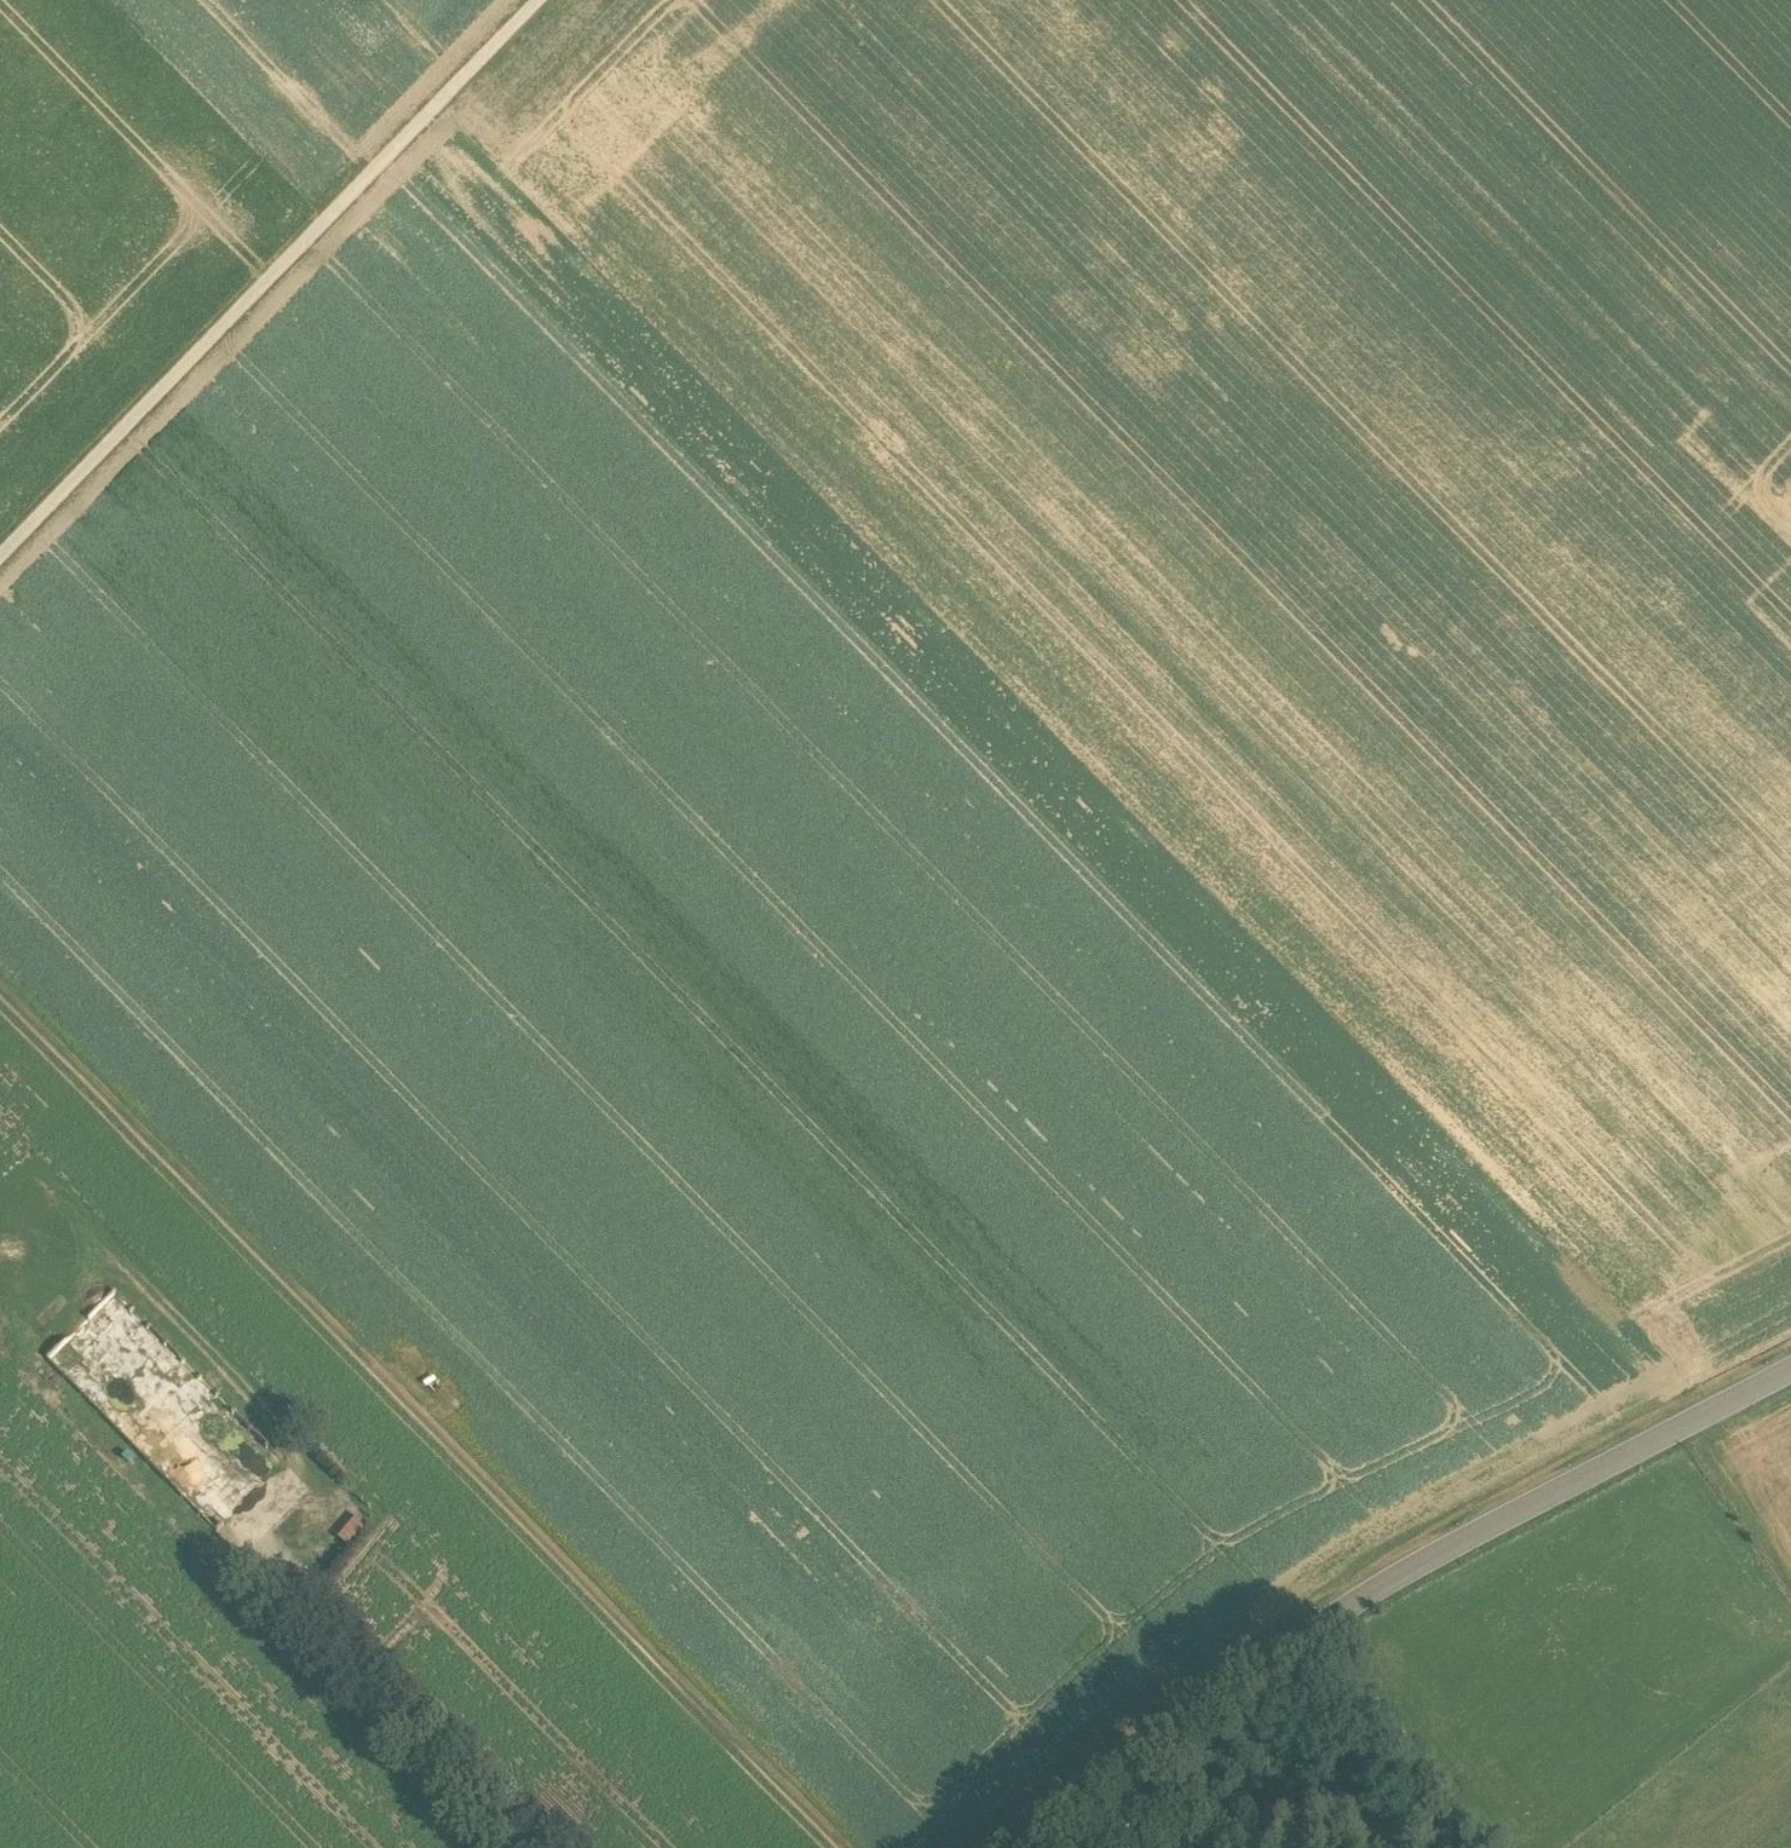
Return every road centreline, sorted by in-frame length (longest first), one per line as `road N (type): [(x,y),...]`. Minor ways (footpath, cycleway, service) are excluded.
road 1 (secondary): [(1790,1369),(1373,1592),(1224,1695),(1040,1847)]
road 2 (track): [(572,0),(0,587)]
road 3 (track): [(326,1658),(508,1847)]

